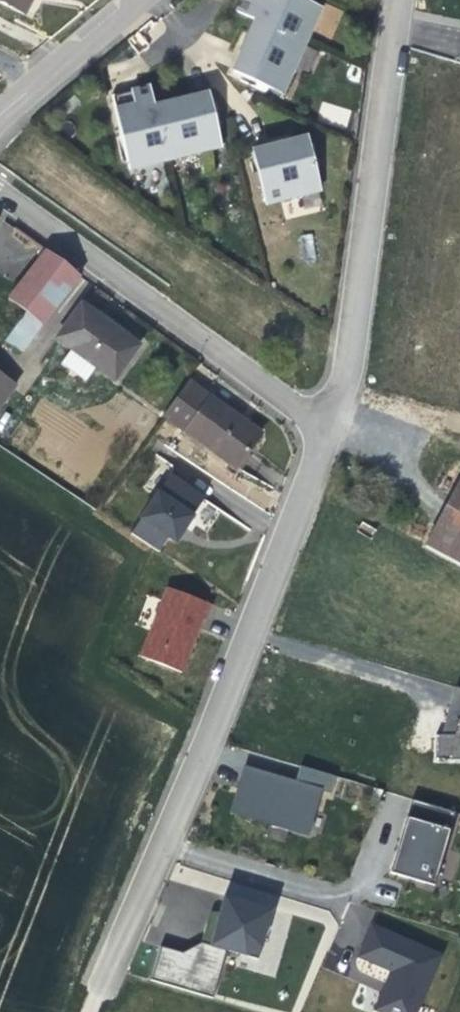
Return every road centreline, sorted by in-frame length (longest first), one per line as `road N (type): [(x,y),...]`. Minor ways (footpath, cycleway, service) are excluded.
road 1 (residential): [(330,425),(92,991)]
road 2 (residential): [(399,0),(351,367),(330,425)]
road 3 (residential): [(330,425),(0,195)]
road 4 (residential): [(133,0),(0,111)]

